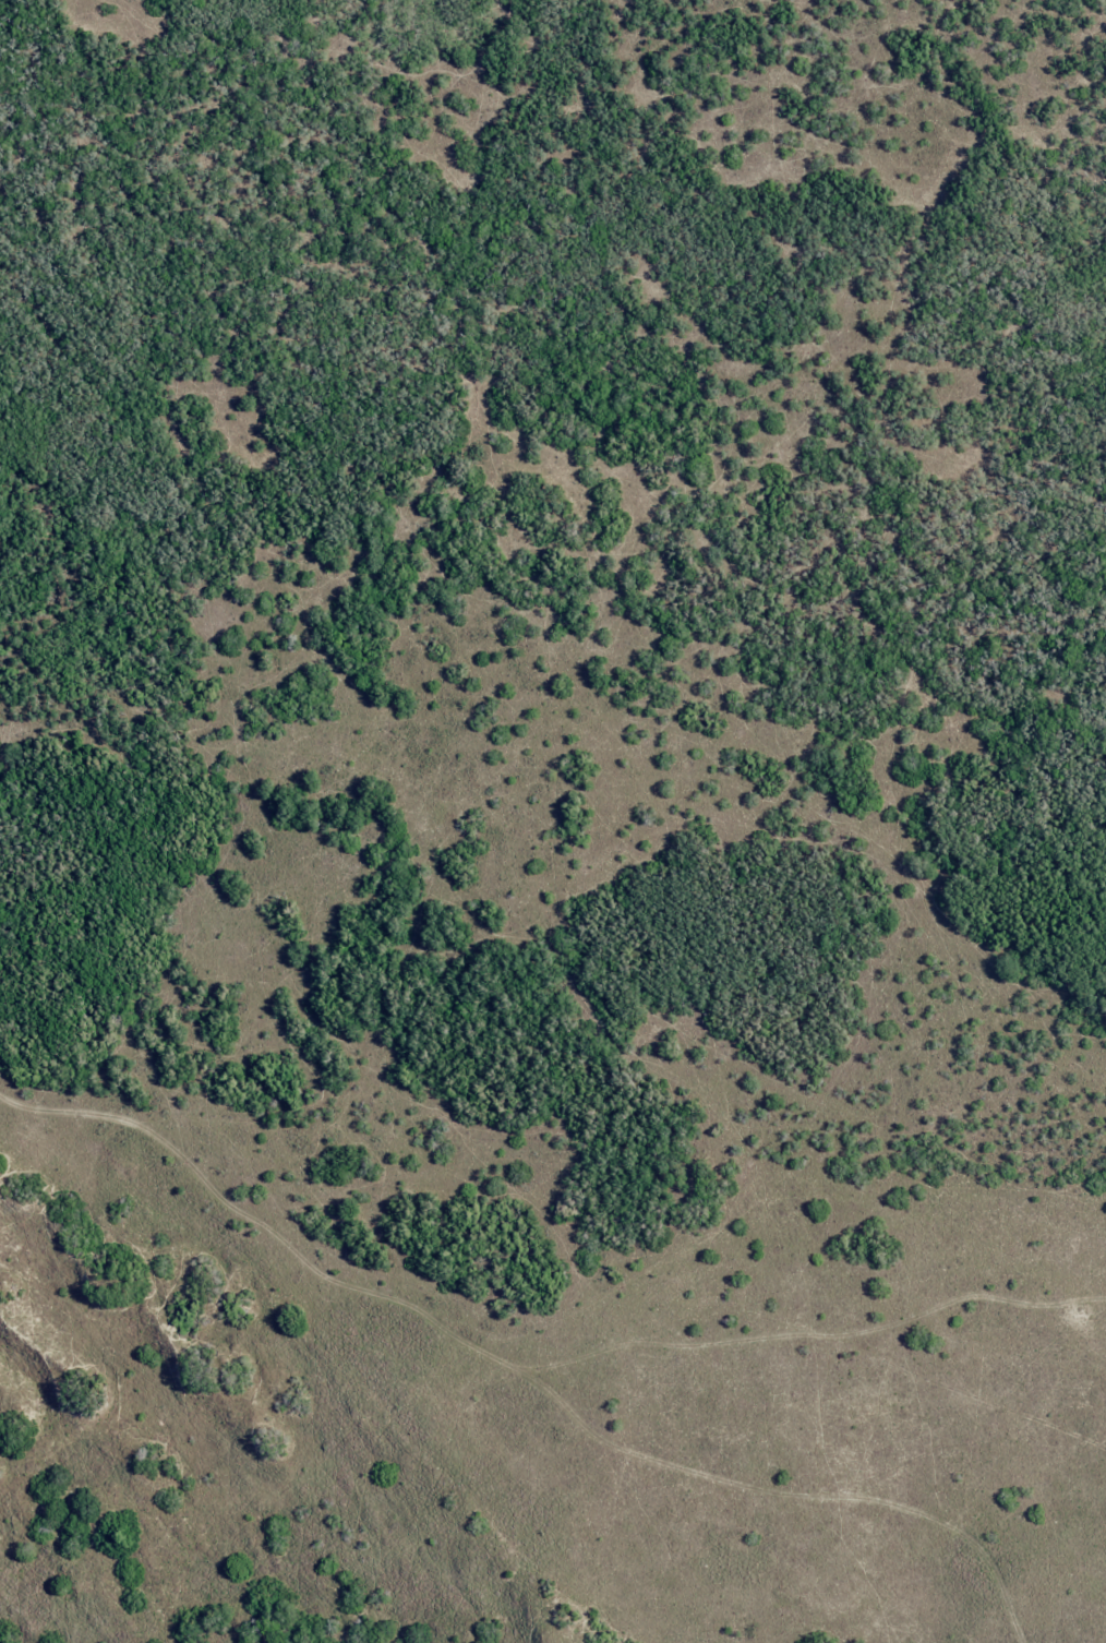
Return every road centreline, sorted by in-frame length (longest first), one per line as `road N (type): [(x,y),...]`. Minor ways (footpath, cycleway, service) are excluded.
road 1 (residential): [(0,1132),(454,1152),(510,1178),(1105,1212)]
road 2 (residential): [(892,1642),(510,1178)]

